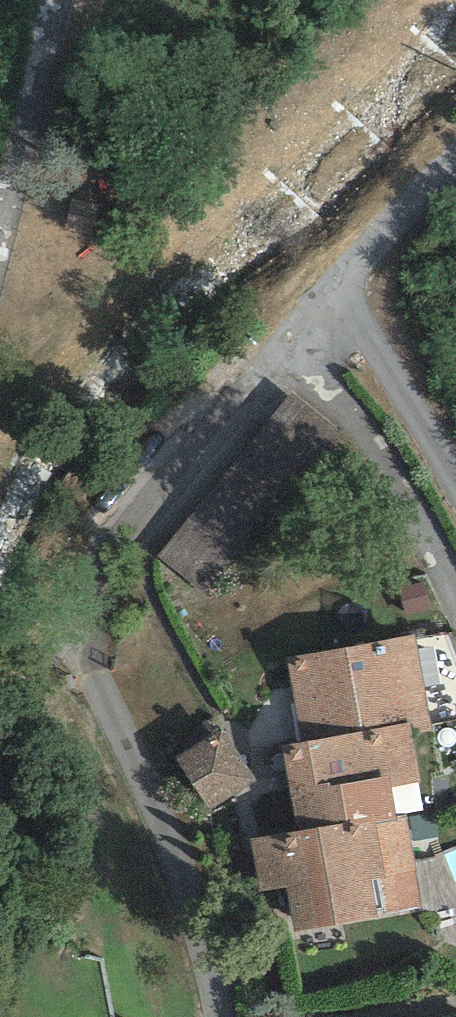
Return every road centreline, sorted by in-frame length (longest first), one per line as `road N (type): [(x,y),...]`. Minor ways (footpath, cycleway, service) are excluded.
road 1 (residential): [(455,491),(342,301),(455,195)]
road 2 (residential): [(0,217),(56,0)]

